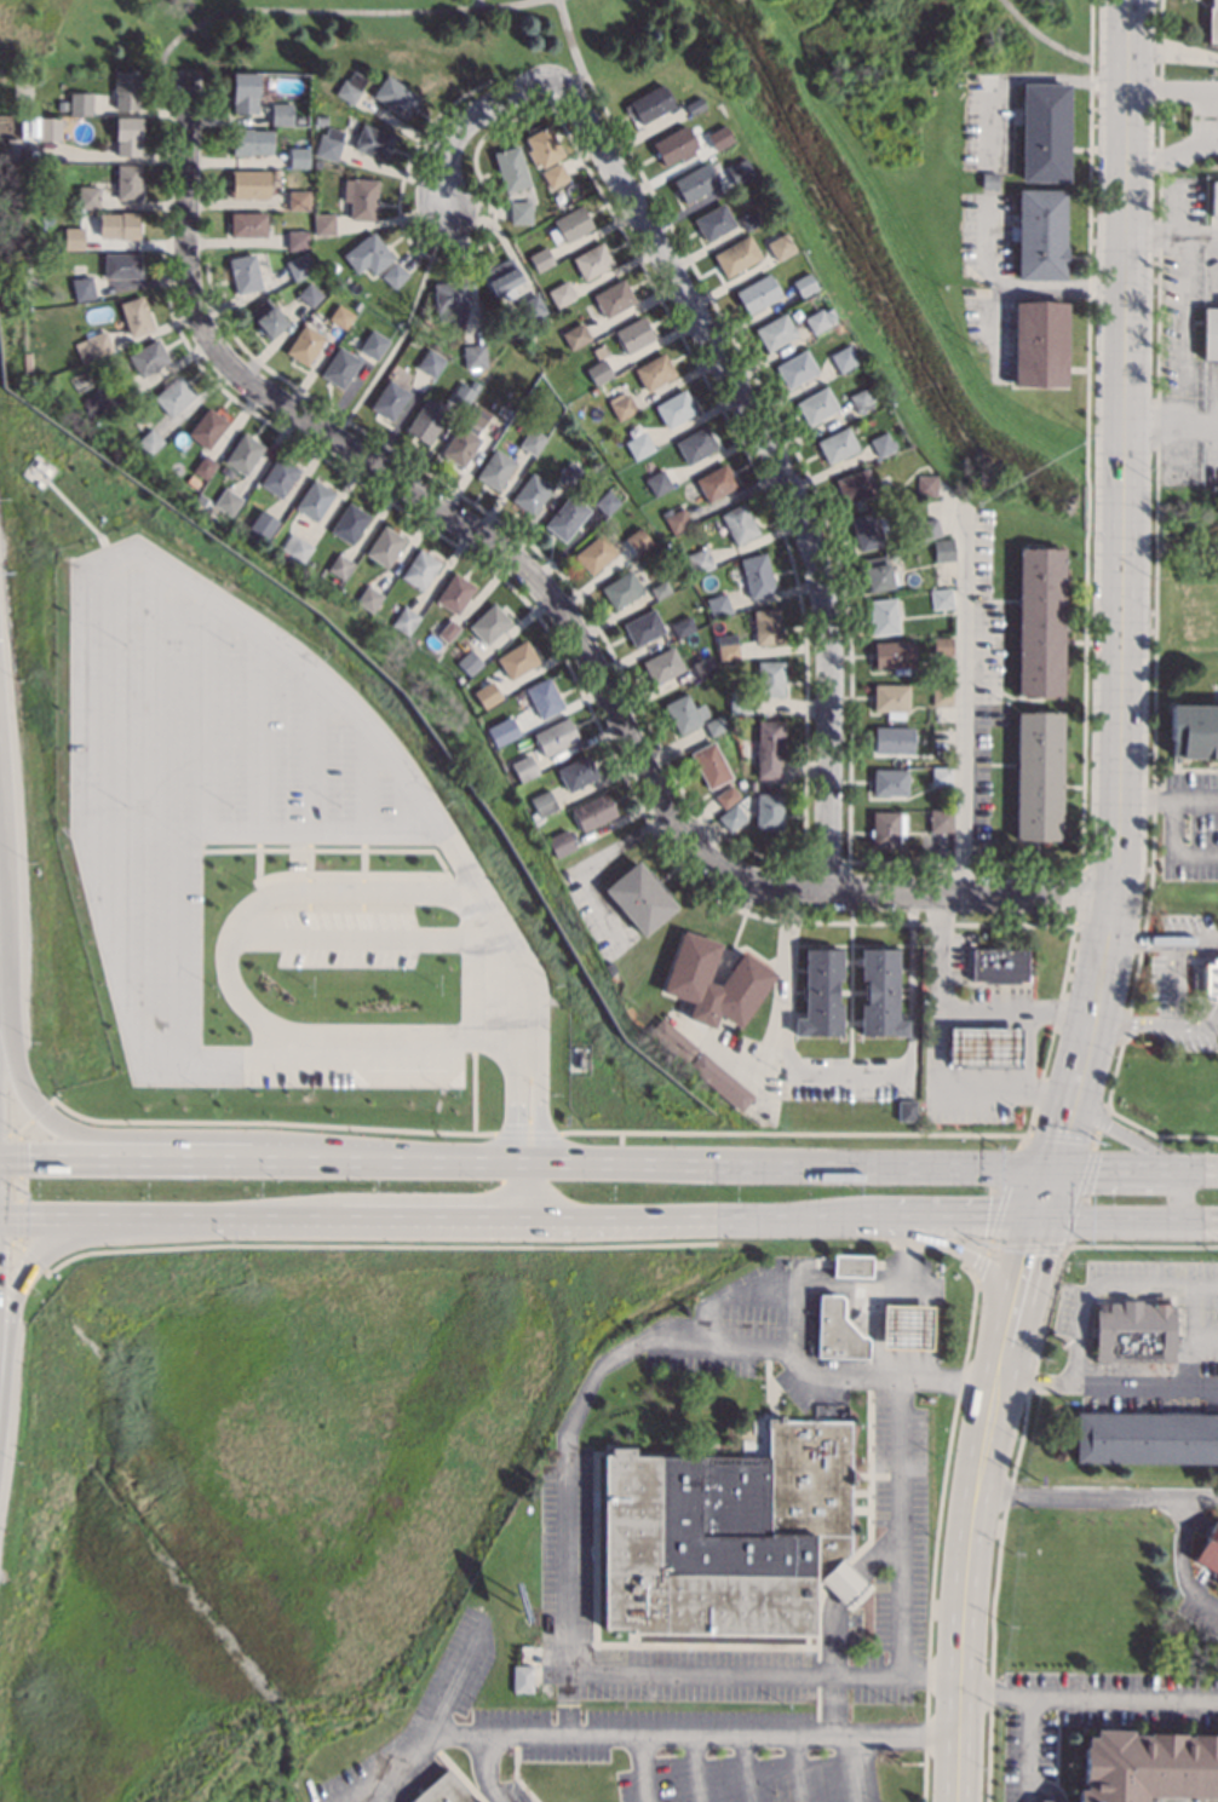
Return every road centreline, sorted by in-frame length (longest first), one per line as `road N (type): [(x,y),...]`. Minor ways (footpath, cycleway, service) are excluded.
road 1 (residential): [(1115,898),(826,896),(749,879),(696,840),(565,612),(524,574),(245,378),(209,339)]
road 2 (residential): [(442,202),(446,134),(553,79),(820,554)]
road 3 (tertiary): [(1127,0),(1119,604)]
road 4 (secondary): [(1046,1169),(525,1165)]
road 5 (secondary): [(995,1380),(969,1532),(955,1801)]
road 6 (tertiary): [(1119,604),(1115,898),(1084,1021)]
road 7 (residential): [(820,554),(829,605),(826,896)]
road 8 (secondary): [(527,1217),(863,1216)]
road 9 (motorway): [(196,1159),(79,1133),(42,1115),(18,1077),(0,994)]
road 10 (residential): [(209,339),(188,278),(185,73)]
road 11 (motorway): [(0,1354),(16,1295),(53,1249),(109,1228),(190,1219)]
road 12 (secondary): [(408,1163),(196,1159)]
road 13 (secondary): [(196,1159),(1,1158)]
road 14 (secondary): [(337,1219),(527,1217)]
road 15 (secondary): [(1,1217),(190,1219)]
road 16 (secondary): [(1035,1216),(1217,1218)]
road 17 (secondary): [(863,1216),(982,1262),(1013,1306)]
road 18 (secondary): [(1200,1171),(1105,1124),(1073,1066)]
road 19 (secondary): [(863,1216),(1035,1216)]
road 20 (secondary): [(1217,1172),(1046,1169)]
road 21 (secondary): [(190,1219),(337,1219)]

